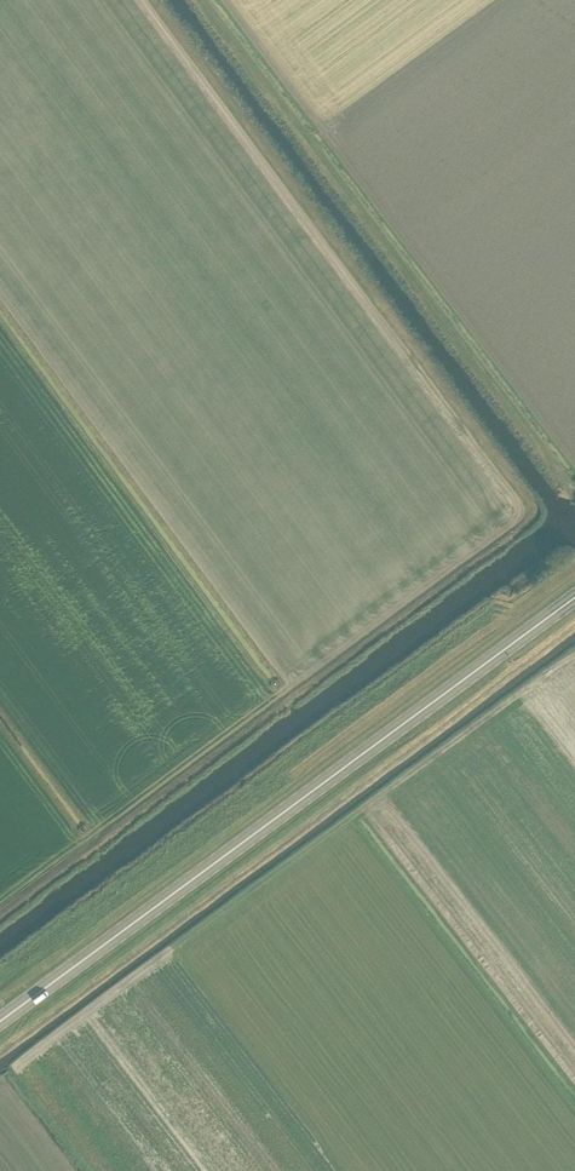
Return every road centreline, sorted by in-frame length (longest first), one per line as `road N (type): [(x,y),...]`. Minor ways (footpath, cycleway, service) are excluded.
road 1 (primary): [(0,1027),(574,597)]

